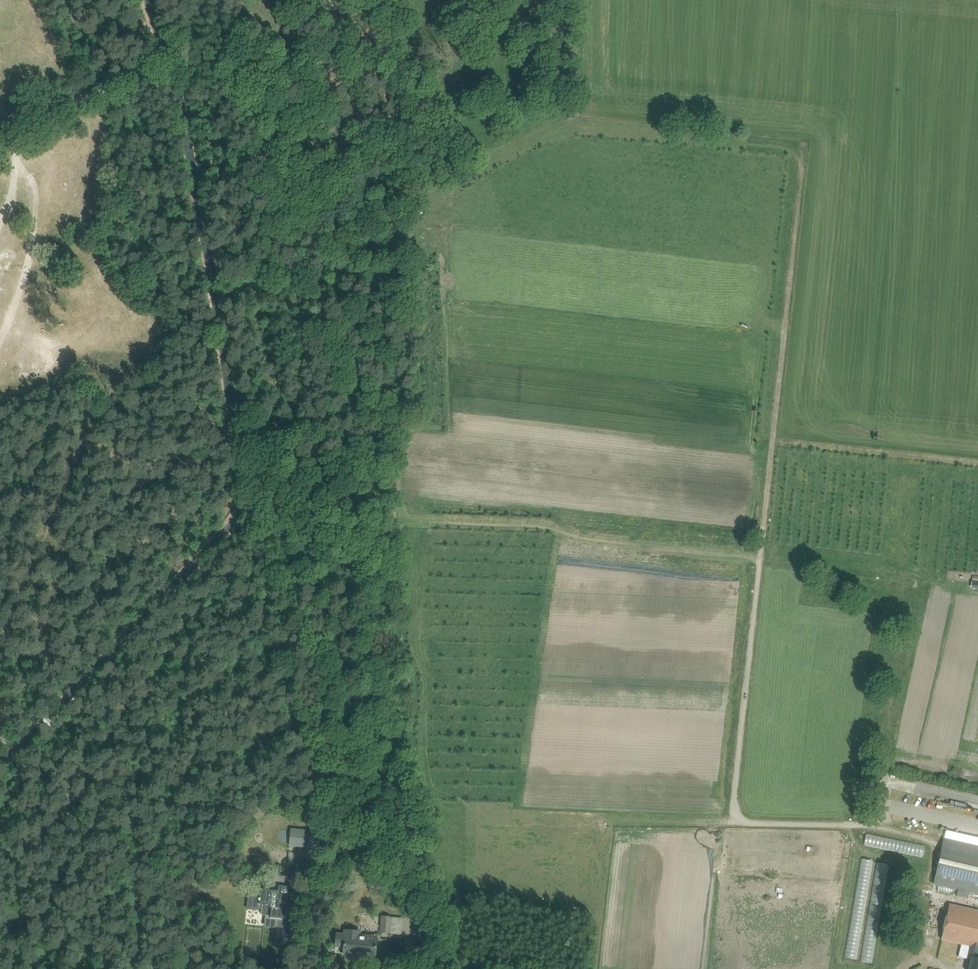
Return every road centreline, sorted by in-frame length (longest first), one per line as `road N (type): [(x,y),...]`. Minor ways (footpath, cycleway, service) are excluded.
road 1 (unclassified): [(0,760),(65,700),(242,503),(181,112),(150,0)]
road 2 (track): [(0,351),(26,283),(34,228),(13,123)]
road 3 (track): [(13,123),(40,107),(133,81),(167,56)]

